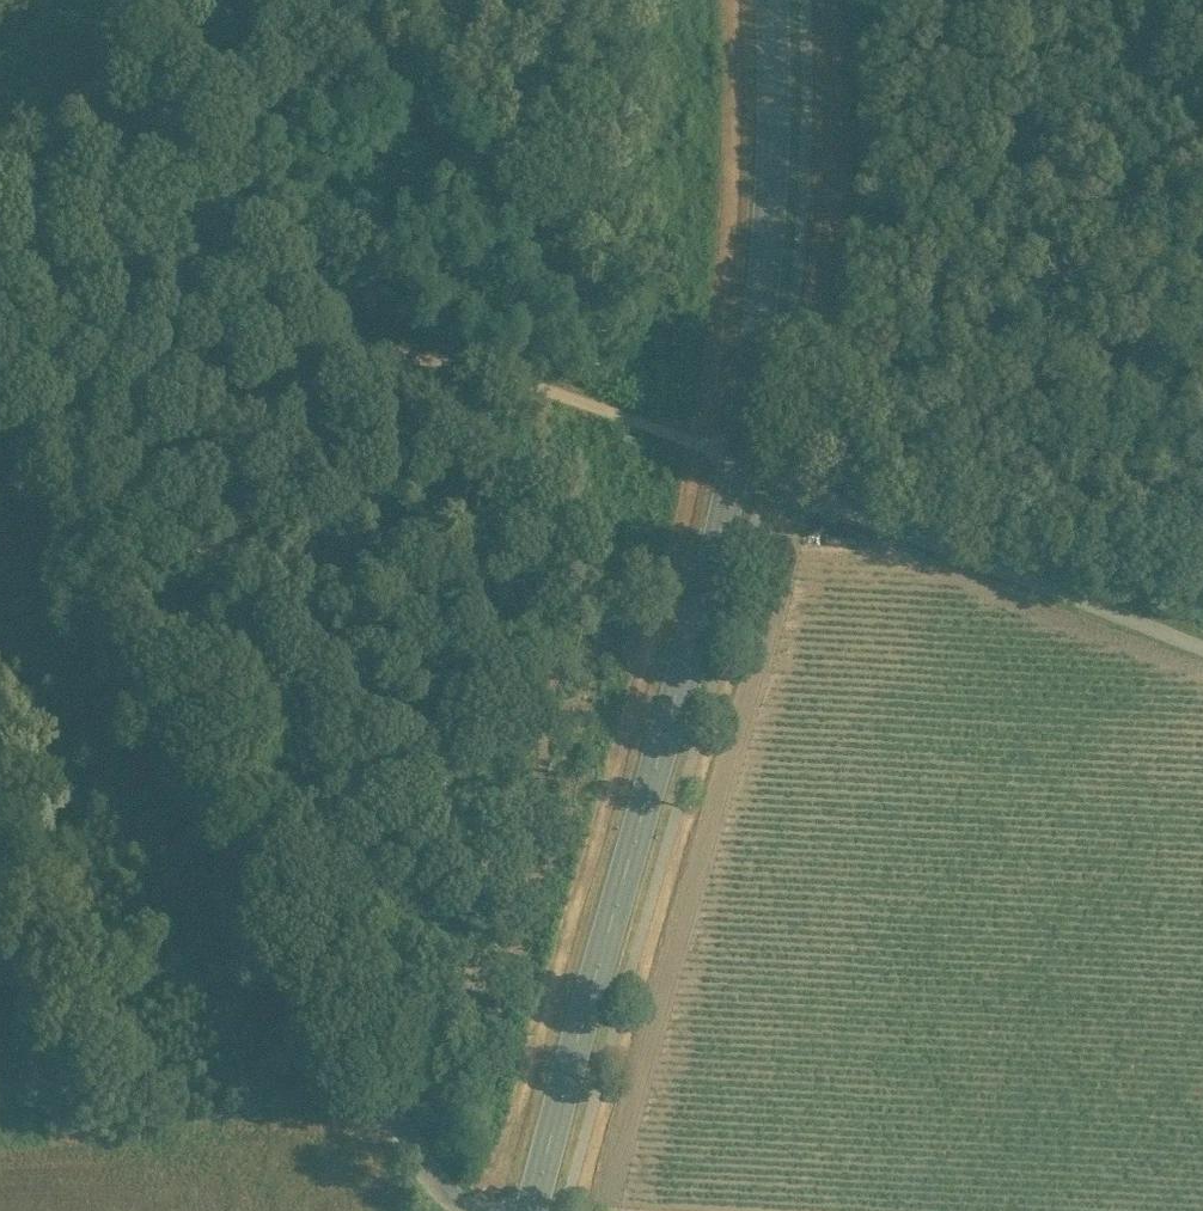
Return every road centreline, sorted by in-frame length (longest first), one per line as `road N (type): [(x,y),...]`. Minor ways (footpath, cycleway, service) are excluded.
road 1 (unclassified): [(0,319),(418,1161),(492,1210)]
road 2 (track): [(748,477),(0,202)]
road 3 (secondary): [(748,477),(541,1210)]
road 4 (unclassified): [(748,477),(1202,647)]
road 5 (secondary): [(773,0),(772,187),(748,477)]
road 6 (unclassified): [(0,156),(206,0)]

